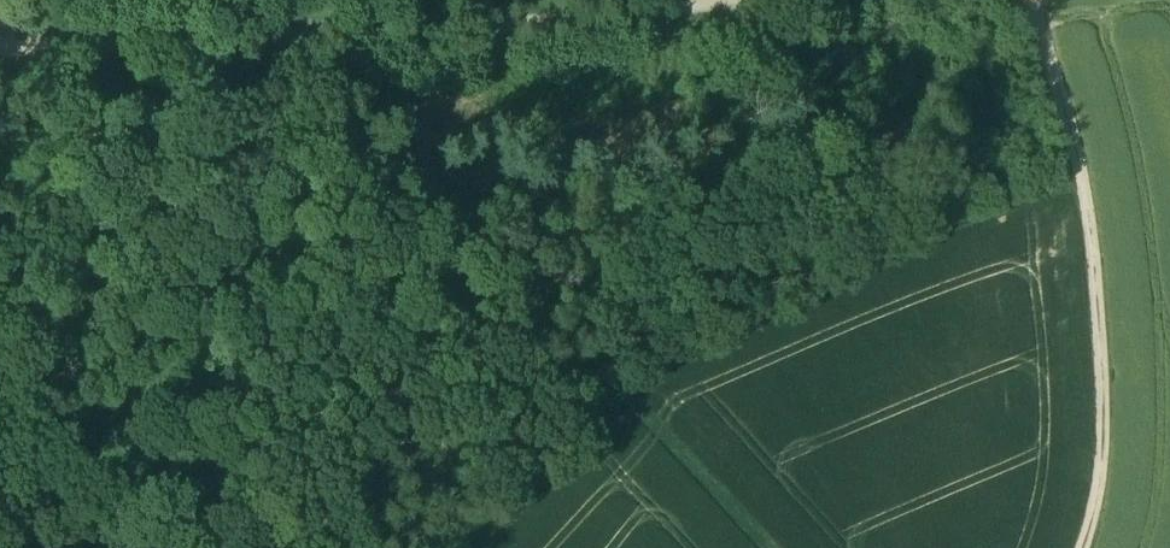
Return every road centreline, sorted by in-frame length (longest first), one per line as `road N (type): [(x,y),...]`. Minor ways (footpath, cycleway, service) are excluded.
road 1 (track): [(1084,547),(1102,485),(1100,321),(1079,168),(1033,0)]
road 2 (track): [(278,49),(812,0)]
road 3 (track): [(612,411),(278,49)]
road 4 (track): [(10,52),(278,49)]
road 5 (track): [(480,547),(495,519),(612,411)]
road 6 (track): [(736,547),(612,411)]

